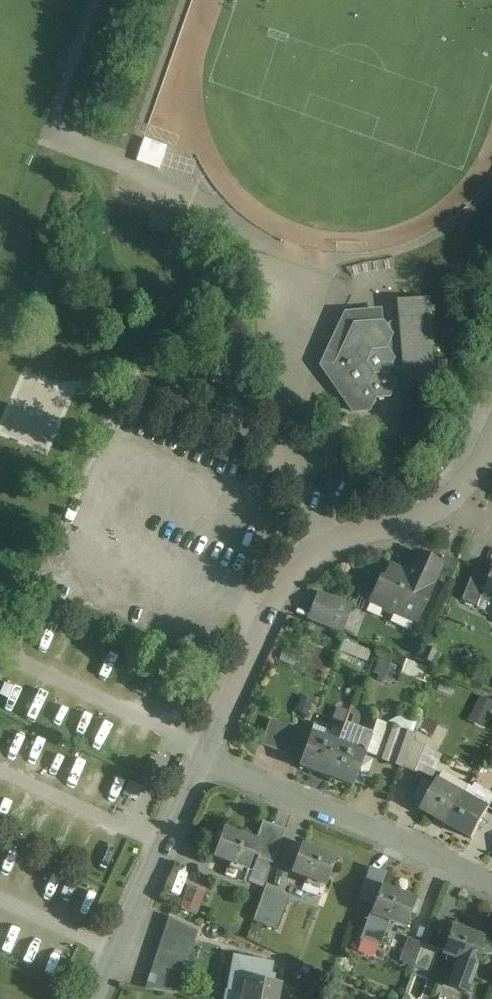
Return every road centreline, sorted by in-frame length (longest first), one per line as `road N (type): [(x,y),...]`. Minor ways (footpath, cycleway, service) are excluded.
road 1 (residential): [(201,755),(298,562),(334,539),(410,518),(453,495)]
road 2 (residential): [(491,881),(201,755)]
road 3 (residential): [(93,998),(201,755)]

